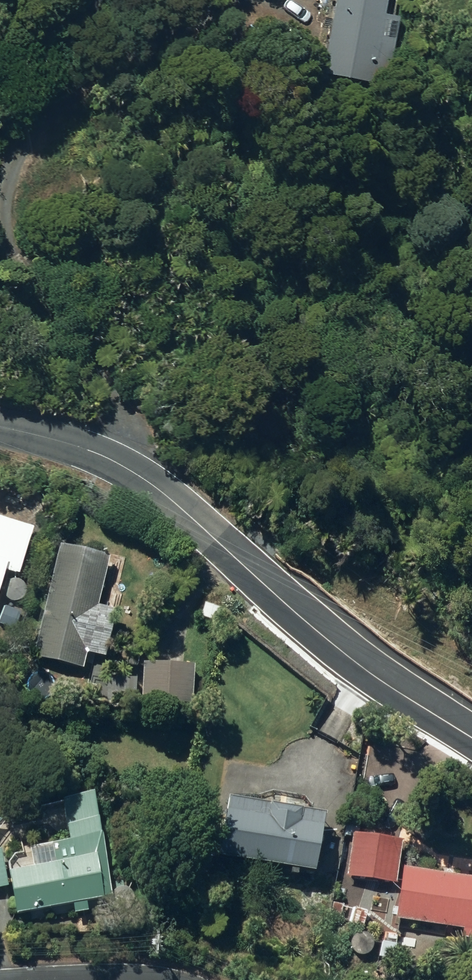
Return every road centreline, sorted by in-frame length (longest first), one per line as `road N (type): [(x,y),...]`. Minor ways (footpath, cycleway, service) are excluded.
road 1 (secondary): [(0,427),(101,454),(145,480),(292,611),(471,736)]
road 2 (track): [(302,8),(244,7),(79,79),(39,115),(3,187),(0,213)]
road 3 (track): [(0,225),(29,287),(122,403),(133,437),(126,469)]

